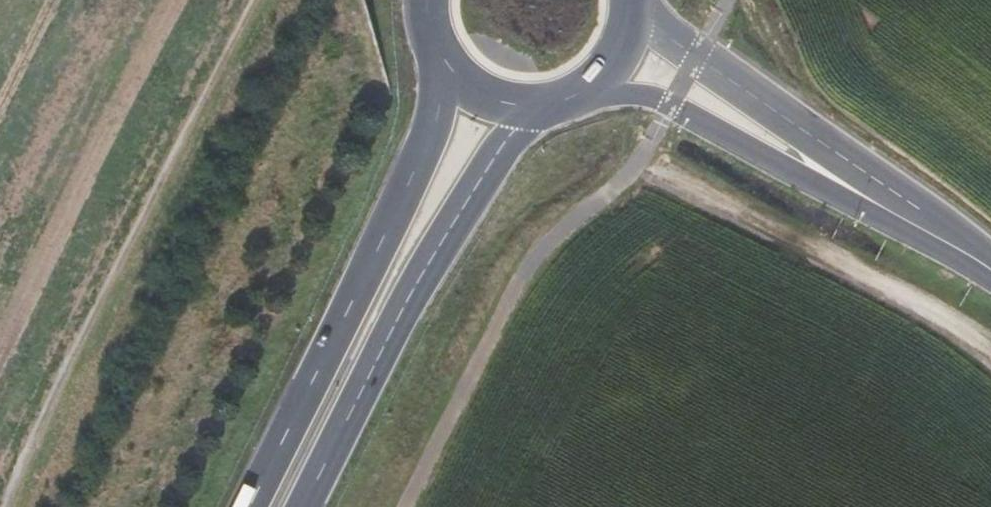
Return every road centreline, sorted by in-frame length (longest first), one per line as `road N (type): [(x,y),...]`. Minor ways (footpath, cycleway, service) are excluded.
road 1 (track): [(8,506),(262,0)]
road 2 (primary): [(464,82),(252,506)]
road 3 (primary): [(313,506),(505,126),(530,106)]
road 4 (unclassified): [(838,170),(633,8)]
road 5 (unclassified): [(597,81),(838,170)]
road 6 (unclassified): [(990,269),(838,170)]

